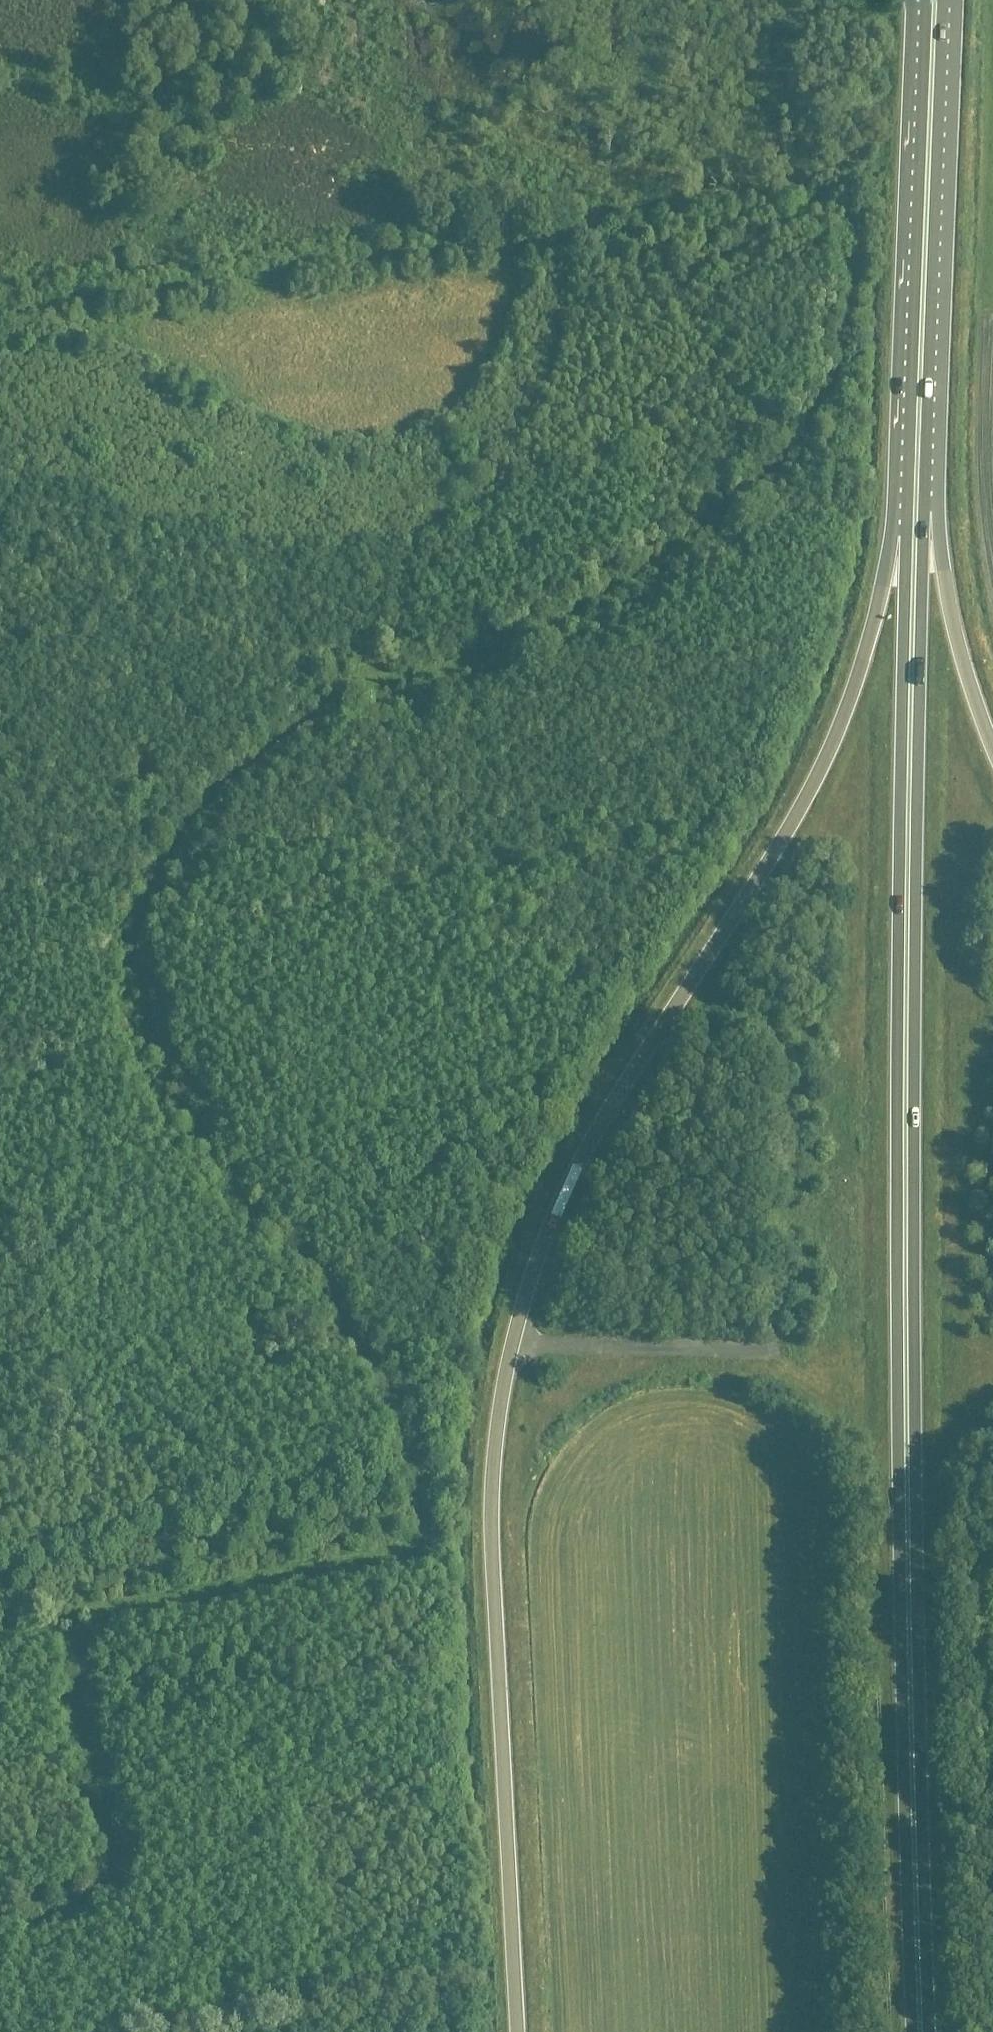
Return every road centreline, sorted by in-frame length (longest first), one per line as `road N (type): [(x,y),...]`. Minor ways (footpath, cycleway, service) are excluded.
road 1 (track): [(0,1916),(27,1923),(89,1905),(106,1895),(115,1861),(81,1745),(77,1631),(83,1616),(400,1551),(418,1539),(424,1514),(414,1461),(377,1373),(331,1302),(217,1171),(168,1072),(144,966),(143,927),(156,884),(211,807),(343,700),(524,645),(685,542),(793,450),(843,358),(853,288),(859,146),(836,74),(834,0)]
road 2 (trunk): [(914,525),(810,794),(568,1184),(512,1350),(494,1552),(519,2031)]
road 3 (trunk): [(920,2031),(907,1539),(914,525)]
road 4 (track): [(0,314),(563,235),(682,263),(728,252),(825,208),(856,213)]
road 5 (trunk): [(914,525),(933,0)]
road 6 (trunk): [(992,750),(914,525)]

